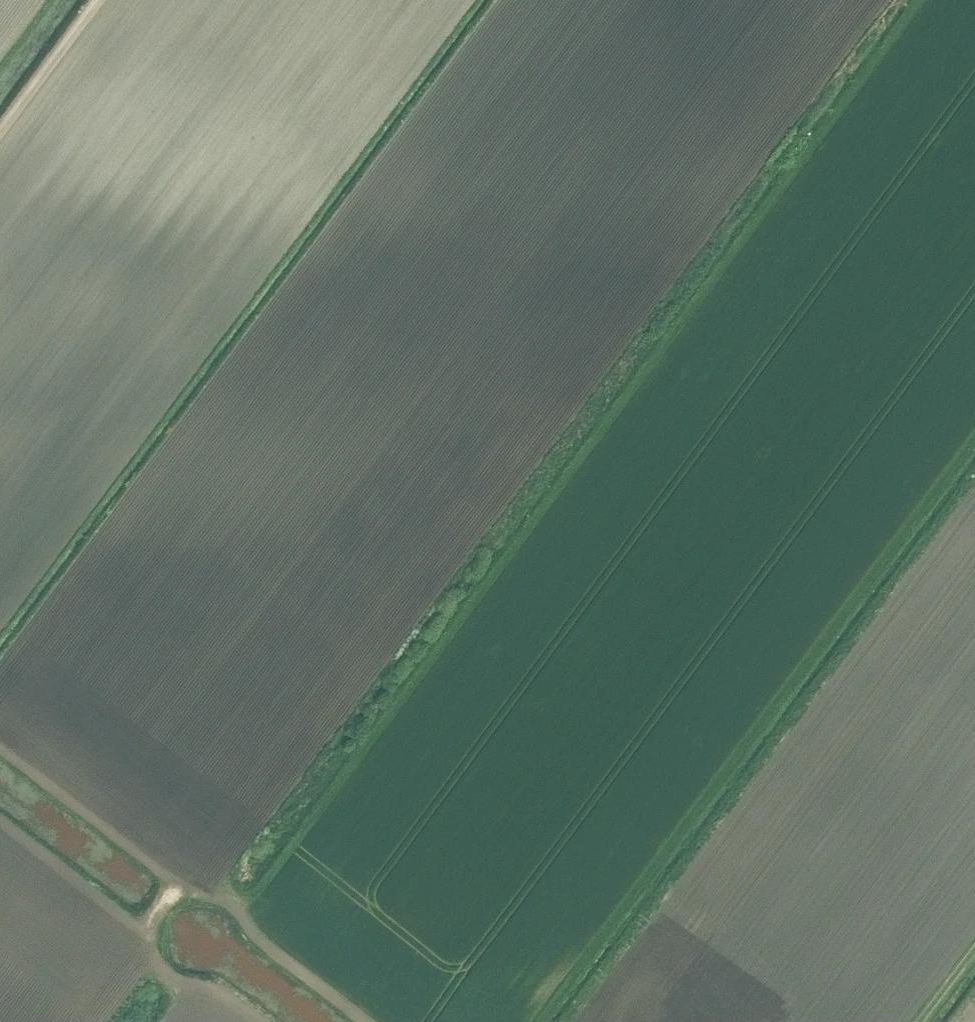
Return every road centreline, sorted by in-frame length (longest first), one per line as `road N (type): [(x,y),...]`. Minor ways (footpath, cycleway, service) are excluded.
road 1 (track): [(97,0),(0,130)]

